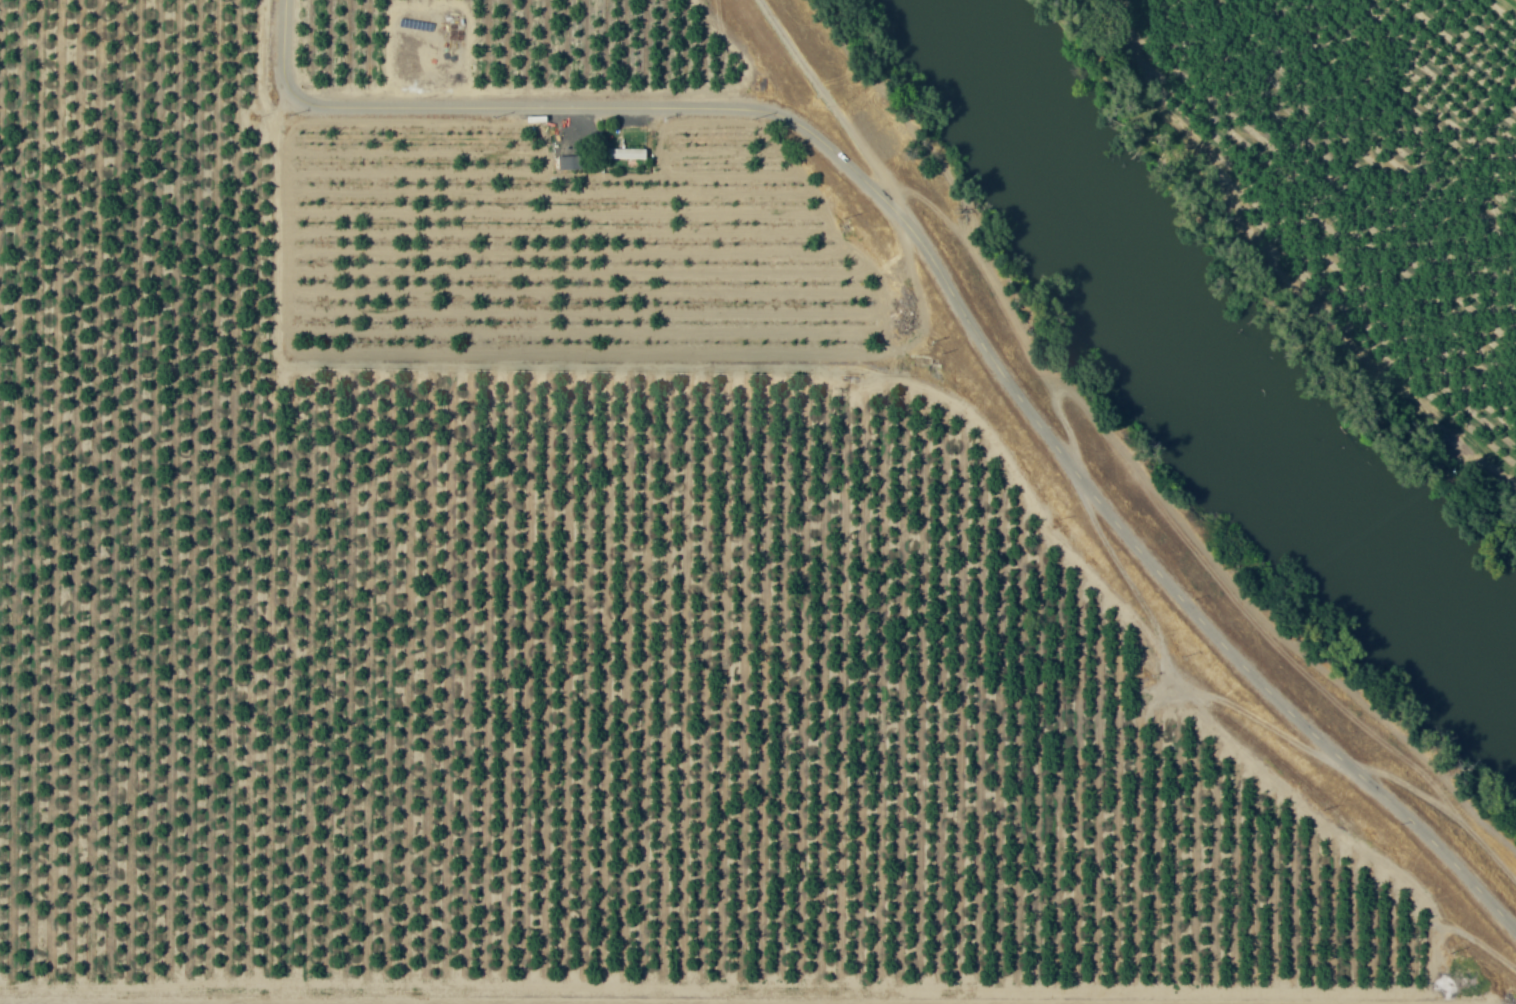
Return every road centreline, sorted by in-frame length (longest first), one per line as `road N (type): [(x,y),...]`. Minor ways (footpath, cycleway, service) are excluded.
road 1 (residential): [(1515,927),(1417,823),(1252,675),(1143,555),(1008,381),(915,234),(819,137),(797,122),(741,109),(317,105),(298,98),(285,78),(286,0)]
road 2 (track): [(994,1003),(0,990)]
road 3 (track): [(895,210),(885,177),(760,0)]
road 4 (track): [(1515,969),(1443,932),(1433,994),(1416,1003)]

